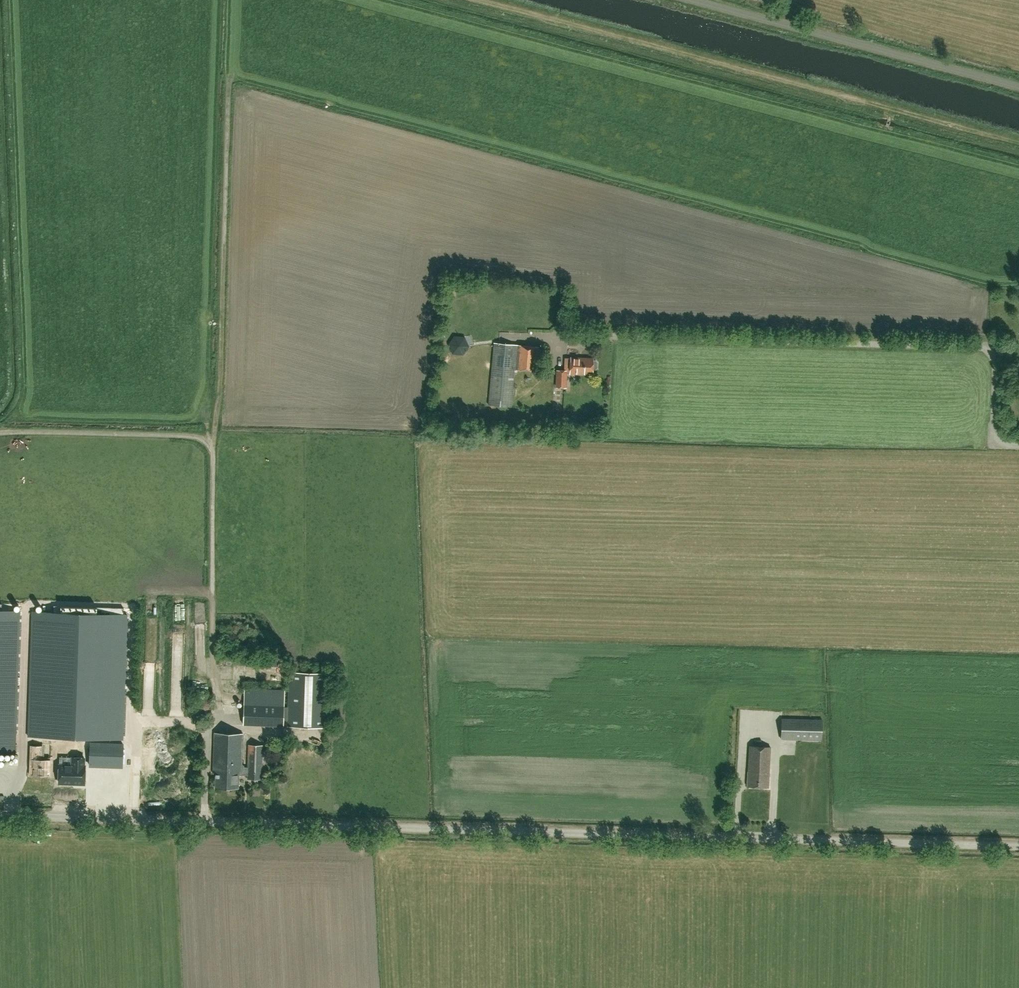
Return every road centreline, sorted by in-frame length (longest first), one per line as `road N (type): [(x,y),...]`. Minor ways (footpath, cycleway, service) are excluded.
road 1 (unclassified): [(1018,845),(0,817)]
road 2 (track): [(1018,142),(484,0)]
road 3 (track): [(1018,445),(991,427),(996,366),(985,344),(558,336)]
road 4 (unclassified): [(1018,86),(694,0)]

